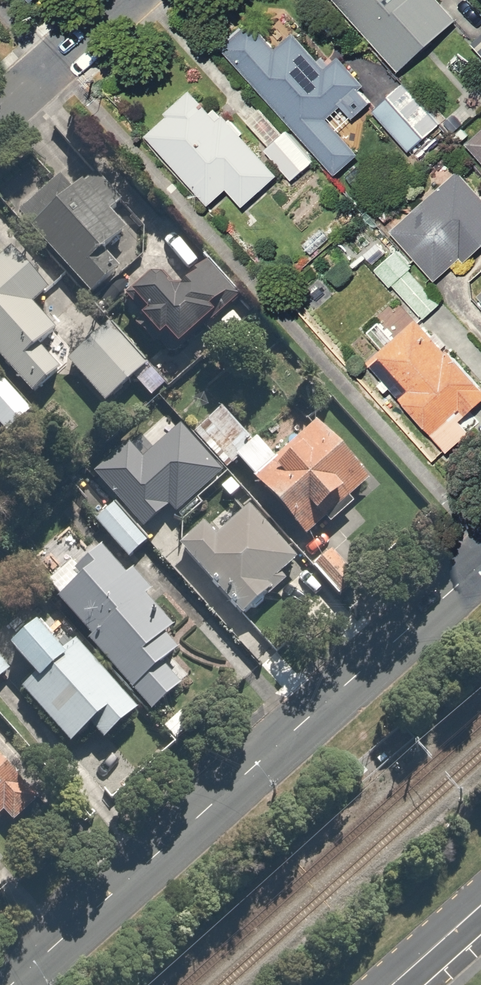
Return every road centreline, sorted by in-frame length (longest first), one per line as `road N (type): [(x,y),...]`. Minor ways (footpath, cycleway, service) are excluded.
road 1 (tertiary): [(11,984),(480,563)]
road 2 (residential): [(149,0),(0,134)]

